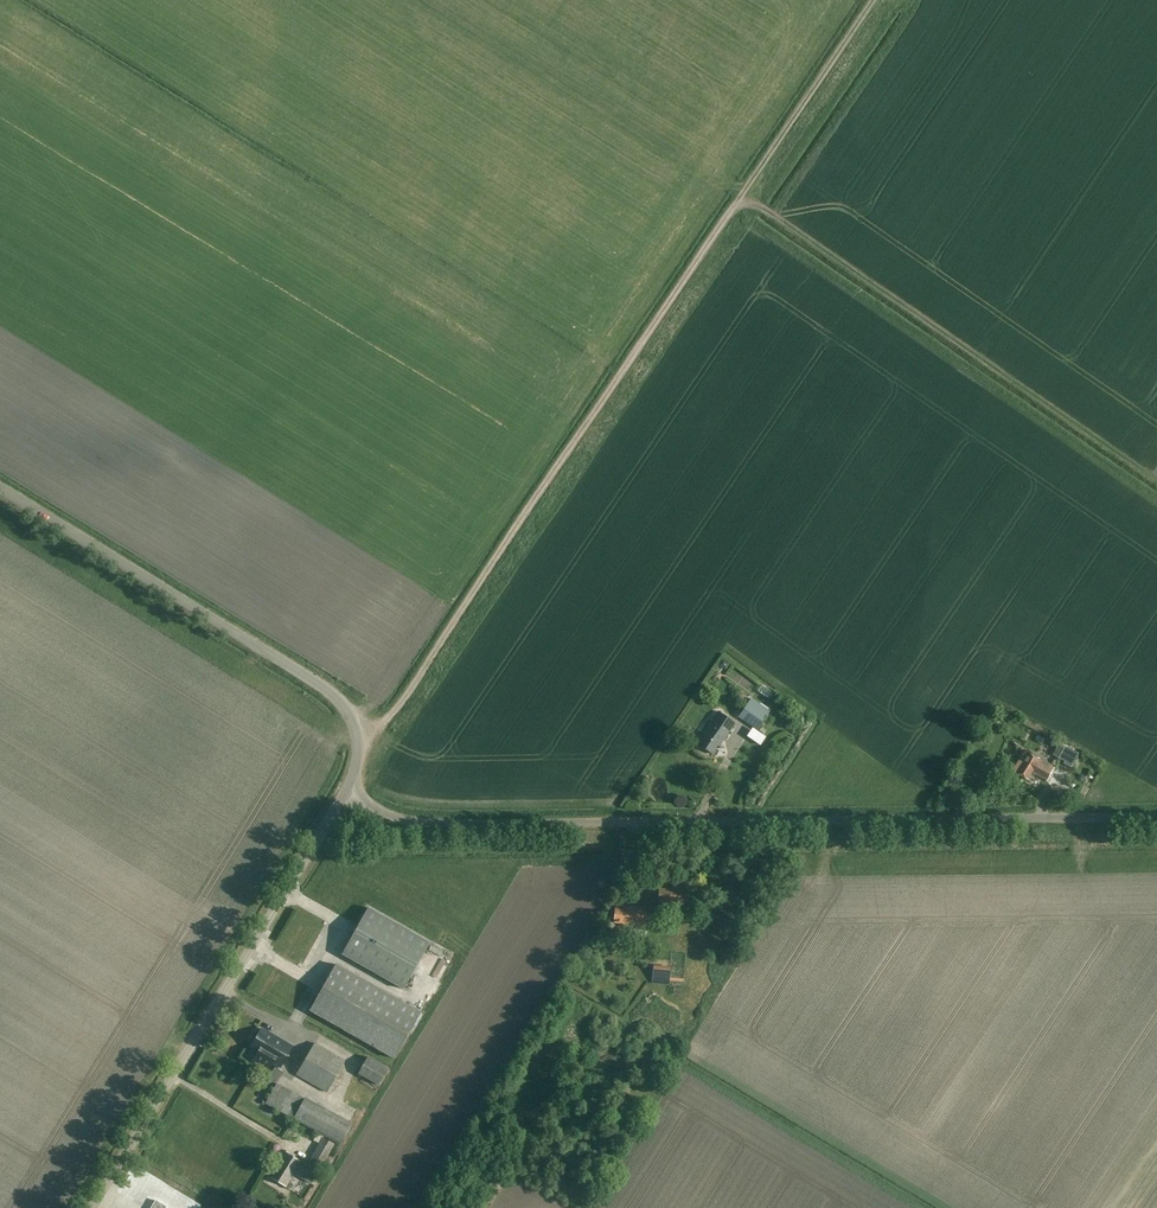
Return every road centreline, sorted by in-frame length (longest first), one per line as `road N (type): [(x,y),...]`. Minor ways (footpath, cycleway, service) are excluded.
road 1 (track): [(356,738),(378,732),(737,203),(766,212),(1156,480)]
road 2 (unclassified): [(347,790),(387,817),(423,825),(1156,816)]
road 3 (tertiary): [(347,790),(359,757),(352,718),(327,687),(0,486)]
road 4 (tertiary): [(90,1207),(347,790)]
road 5 (track): [(737,203),(873,0)]

